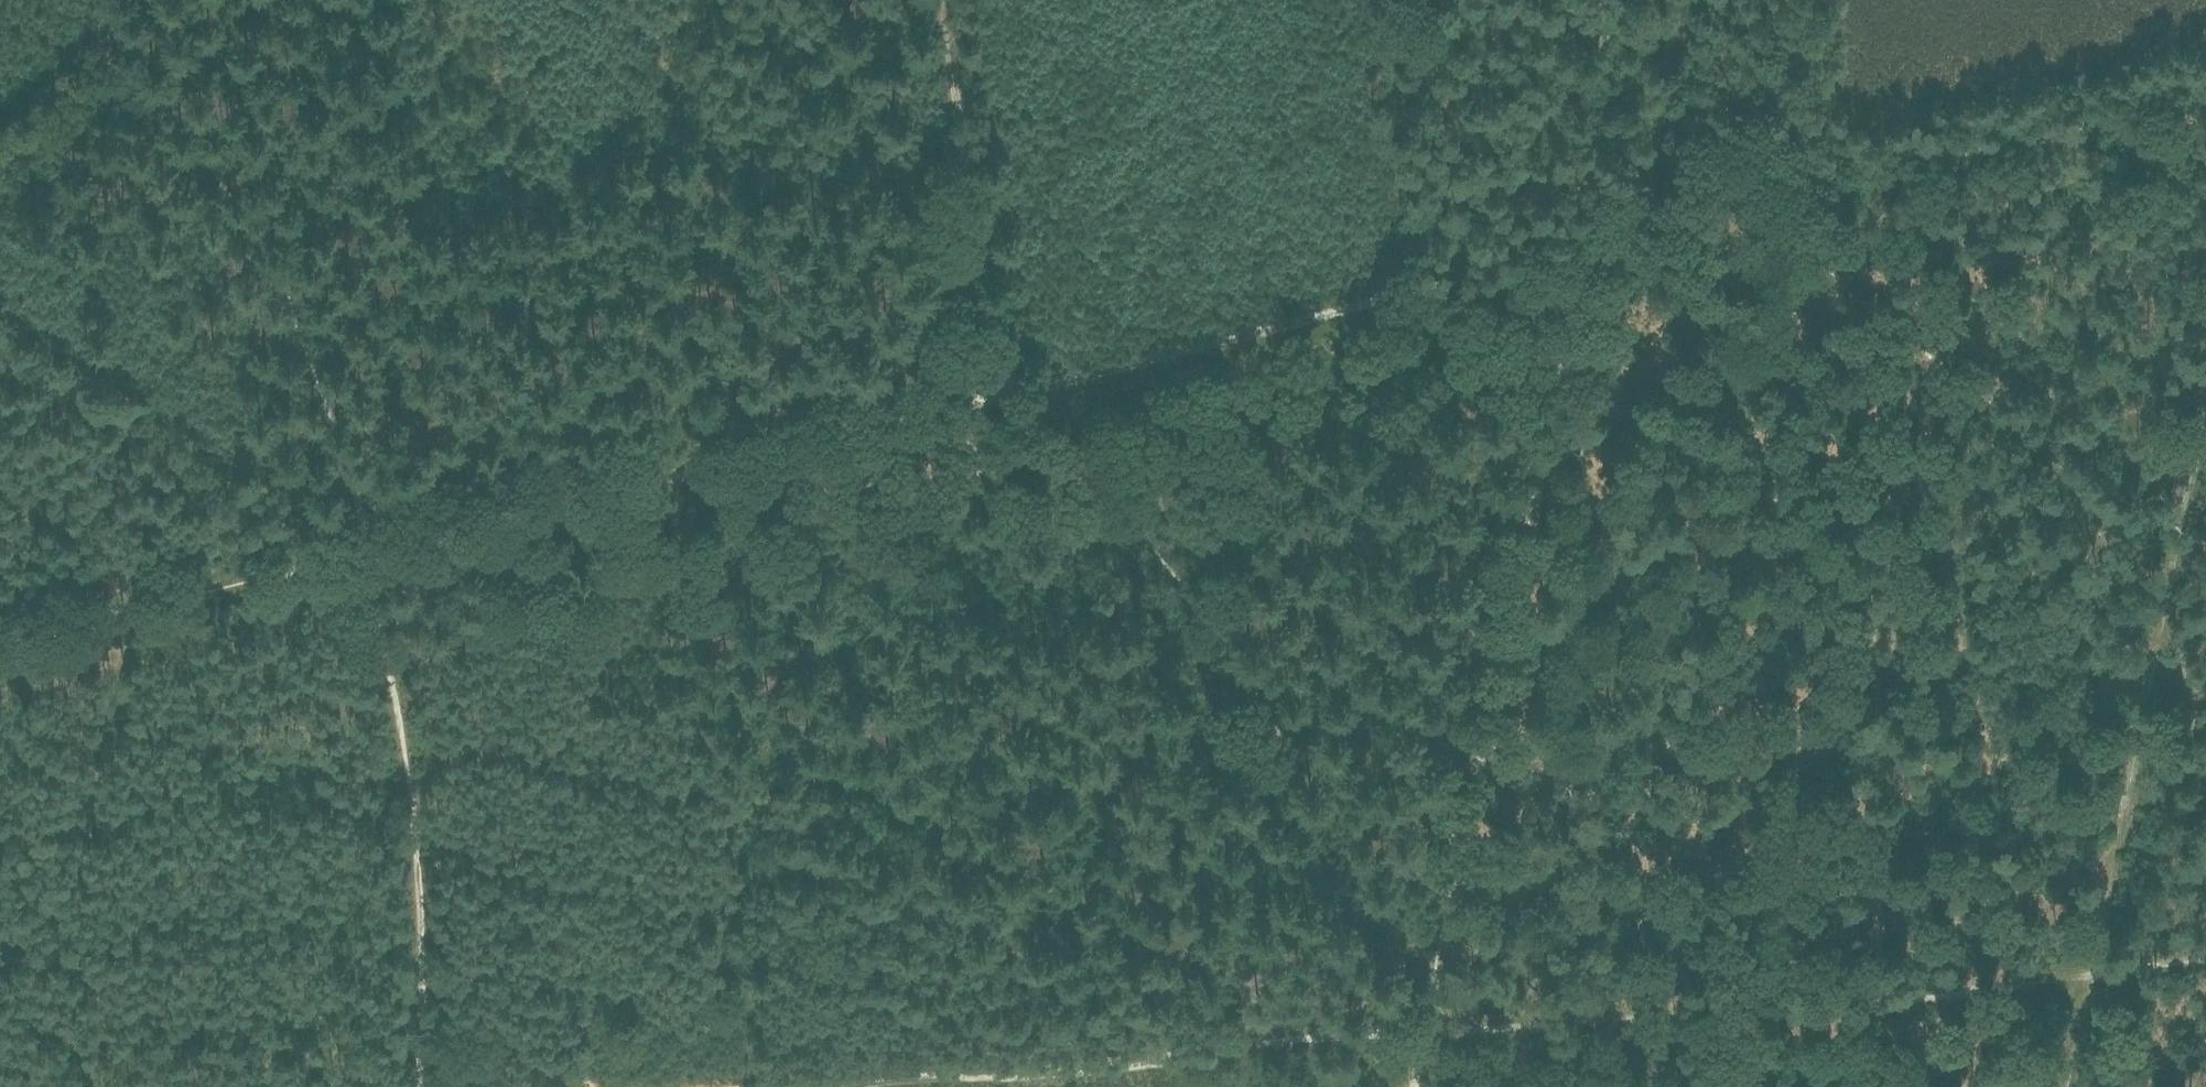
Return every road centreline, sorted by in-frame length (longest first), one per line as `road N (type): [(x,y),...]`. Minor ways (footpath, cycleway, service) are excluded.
road 1 (track): [(1412,1034),(1577,226),(976,372)]
road 2 (track): [(1577,226),(1691,232),(1751,221),(1950,383),(2164,528),(2076,982)]
road 3 (track): [(1412,1034),(1273,691),(976,372)]
road 4 (track): [(1412,1034),(2076,982)]
road 5 (track): [(760,1086),(1412,1034)]
road 6 (track): [(976,372),(370,519)]
road 7 (track): [(422,1086),(434,994),(431,850),(370,519)]
road 8 (track): [(81,64),(202,138),(370,519)]
road 9 (track): [(1751,221),(1832,168),(2205,76)]
road 10 (track): [(370,519),(0,605)]
road 11 (track): [(938,0),(976,372)]
road 12 (track): [(2164,528),(2205,323)]
road 13 (track): [(2205,953),(2076,982)]

